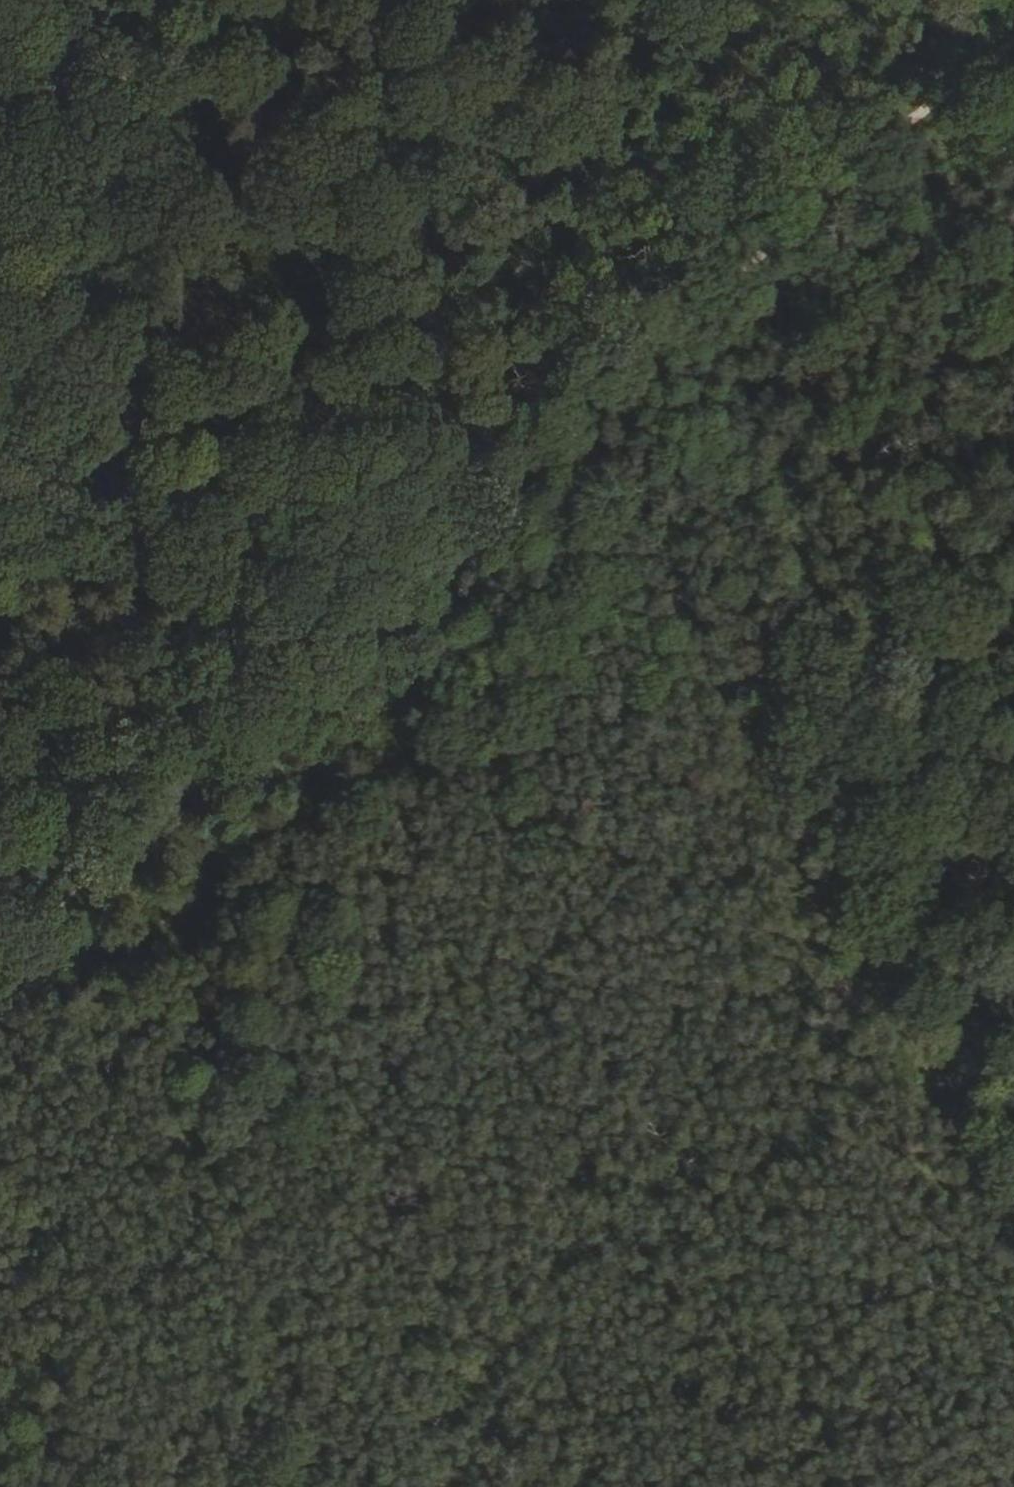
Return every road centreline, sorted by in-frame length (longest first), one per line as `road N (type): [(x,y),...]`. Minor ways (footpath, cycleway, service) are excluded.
road 1 (track): [(1013,36),(0,988)]

